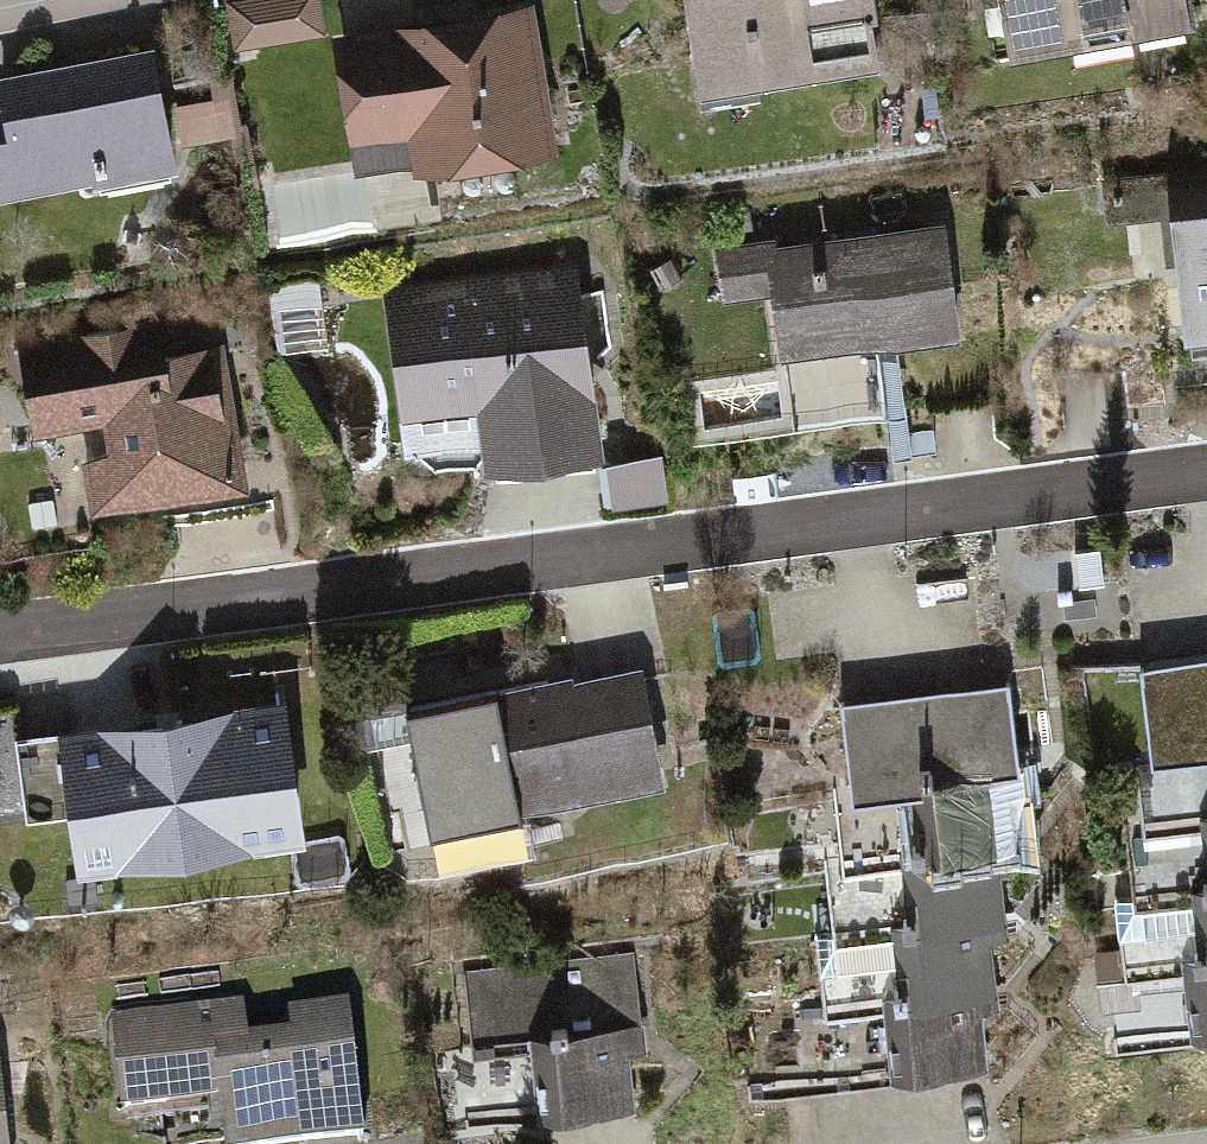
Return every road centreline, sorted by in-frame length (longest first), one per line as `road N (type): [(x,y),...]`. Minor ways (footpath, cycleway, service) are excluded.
road 1 (residential): [(0,642),(1206,482)]

